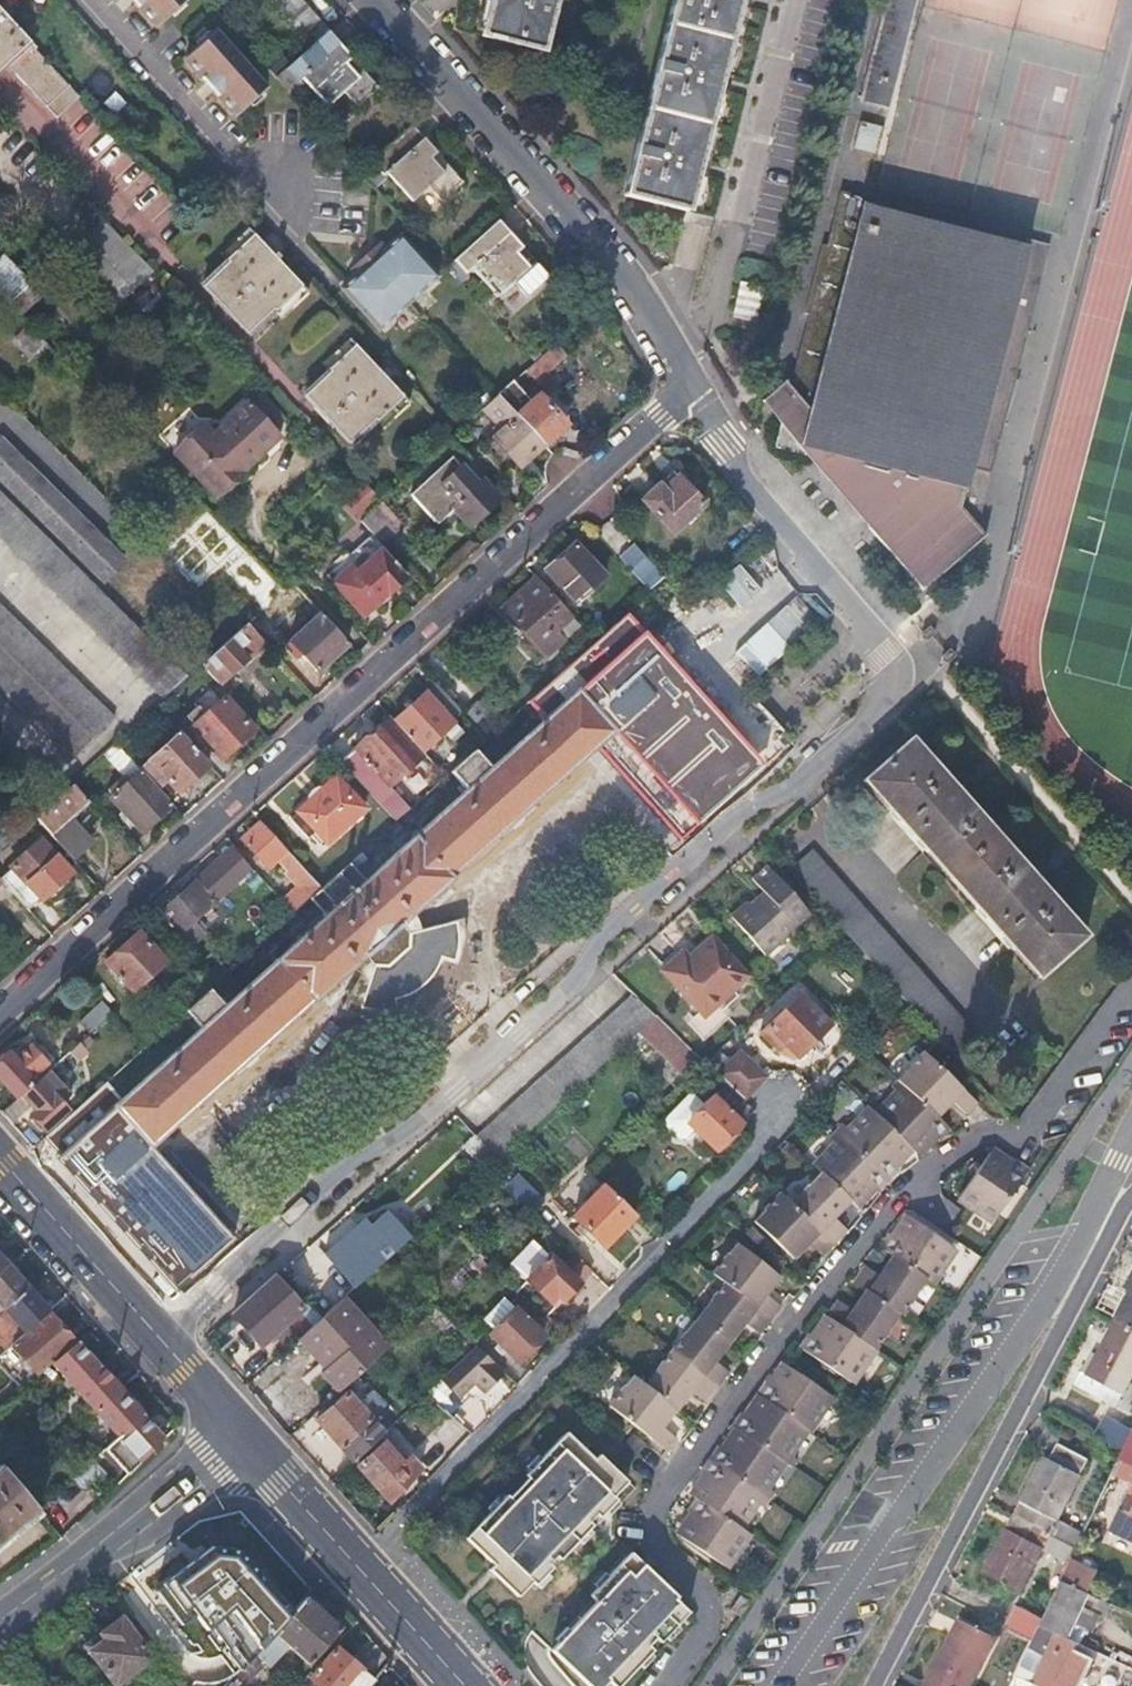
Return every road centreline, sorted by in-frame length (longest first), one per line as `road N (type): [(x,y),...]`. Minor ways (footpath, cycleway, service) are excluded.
road 1 (residential): [(166,1347),(288,1216),(348,1164),(424,1115),(566,992),(599,940),(672,871),(728,822),(794,785),(908,674),(734,472),(693,386)]
road 2 (residential): [(693,386),(0,1016)]
road 3 (residential): [(670,1685),(708,1619),(704,1600),(658,1540),(659,1507),(886,1209),(938,1156),(1019,1134),(1131,980)]
road 4 (residential): [(360,1570),(805,1100)]
road 5 (residential): [(870,1685),(1131,1197)]
road 6 (residential): [(693,386),(623,279),(379,0)]
road 7 (residential): [(240,1434),(0,1622)]
road 8 (primary): [(166,1347),(0,1159)]
road 9 (primary): [(360,1570),(240,1434)]
road 10 (primary): [(464,1685),(360,1570)]

